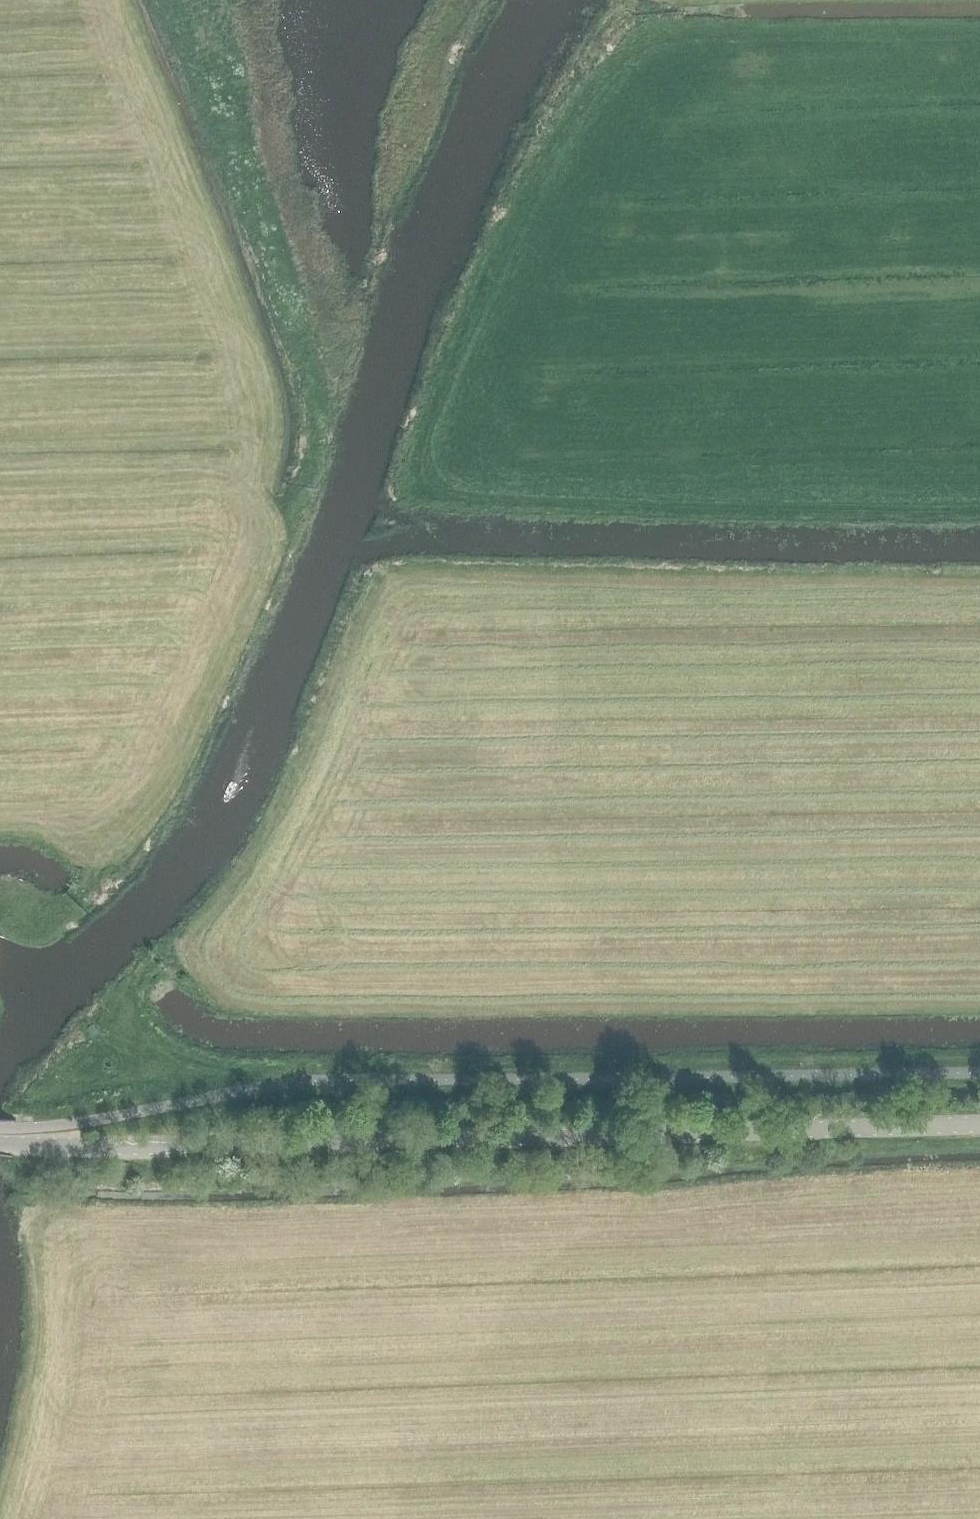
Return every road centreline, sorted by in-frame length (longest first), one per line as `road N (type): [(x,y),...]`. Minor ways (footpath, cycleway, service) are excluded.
road 1 (secondary): [(12,1145),(979,1123)]

